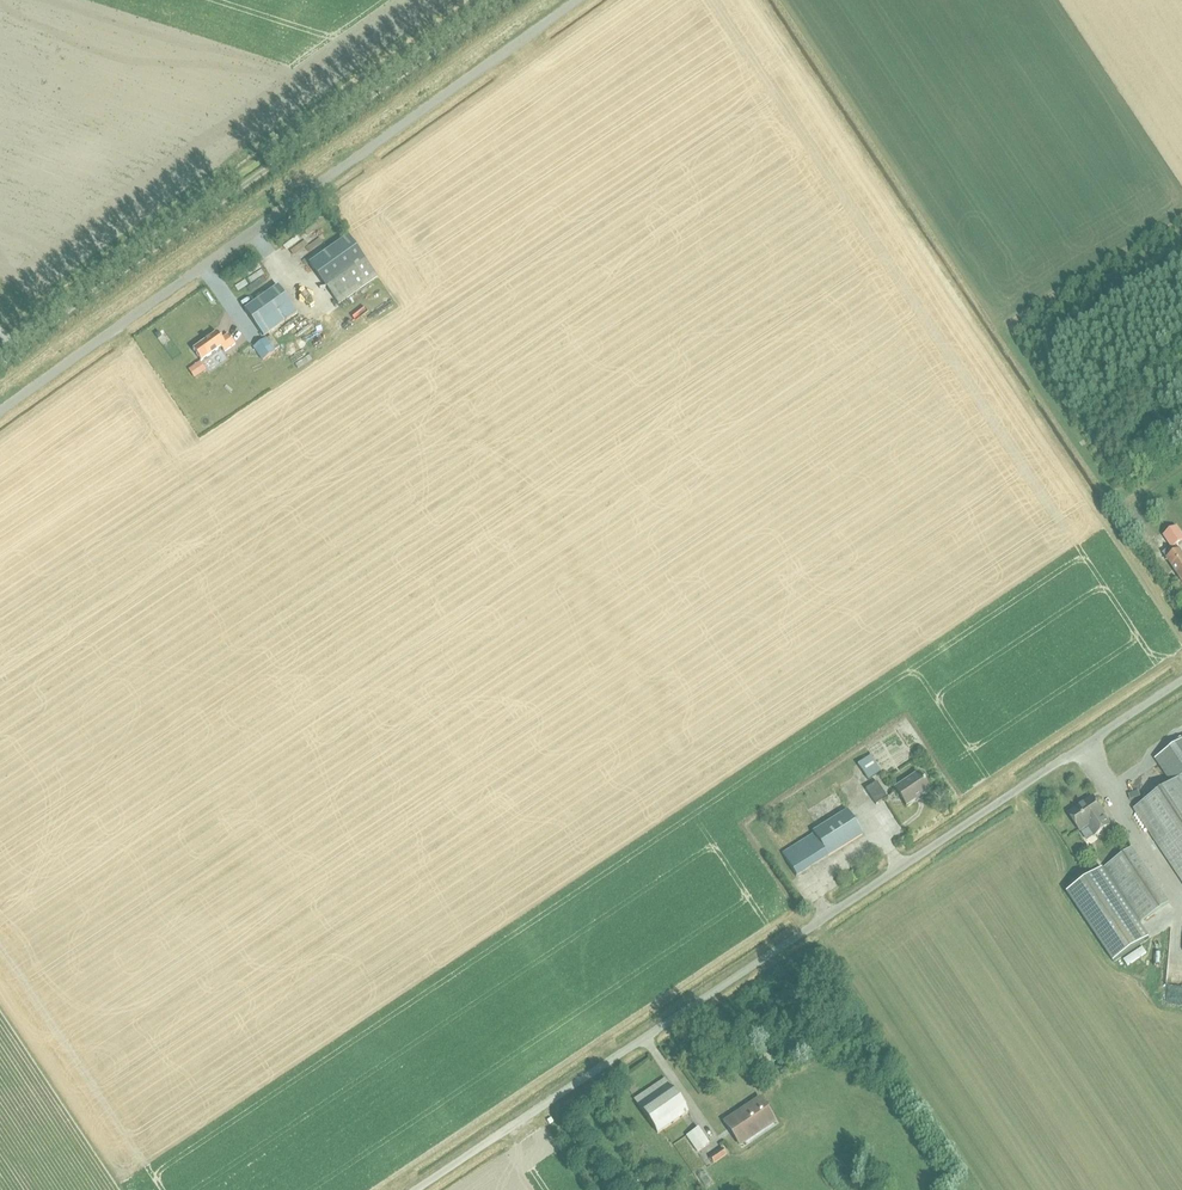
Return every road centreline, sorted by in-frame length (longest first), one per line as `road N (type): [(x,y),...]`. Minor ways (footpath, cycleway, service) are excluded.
road 1 (unclassified): [(403,1189),(1181,665)]
road 2 (unclassified): [(573,0),(0,404)]

